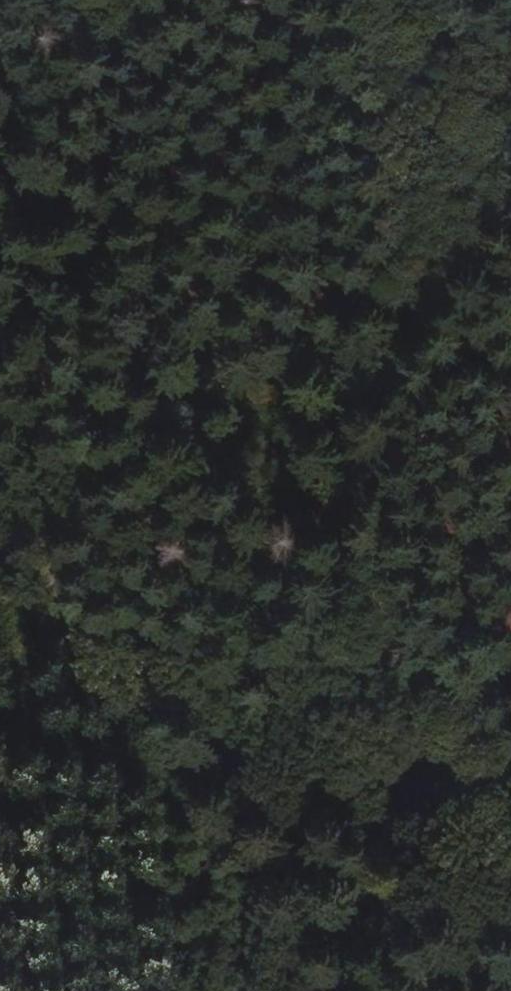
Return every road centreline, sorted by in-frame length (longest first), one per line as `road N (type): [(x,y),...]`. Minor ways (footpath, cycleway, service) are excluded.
road 1 (track): [(412,0),(468,64),(510,151),(483,233),(430,312),(382,413),(366,489),(383,588),(428,673),(510,747)]
road 2 (track): [(0,586),(250,748),(369,813),(472,856),(510,855)]

